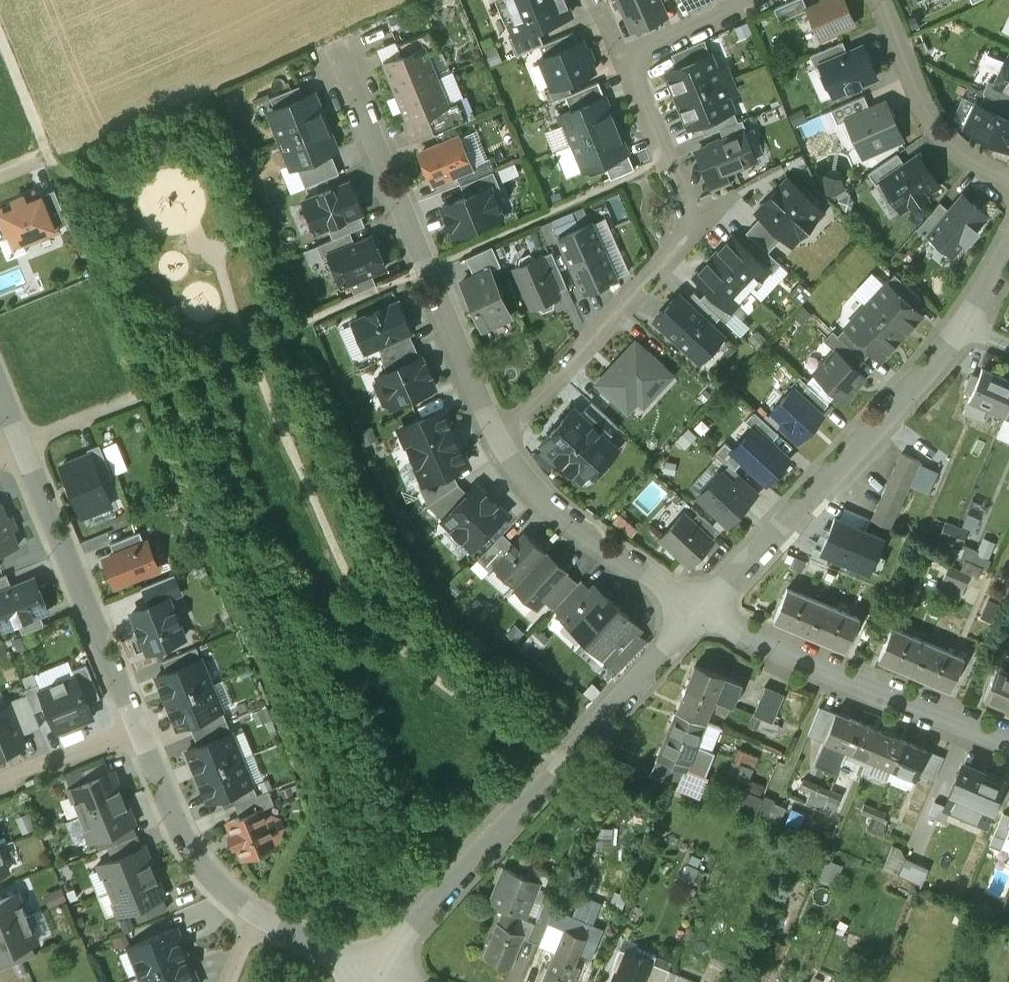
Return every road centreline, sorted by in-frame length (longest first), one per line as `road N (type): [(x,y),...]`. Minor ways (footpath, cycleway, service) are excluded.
road 1 (residential): [(493,432),(527,411),(700,230),(629,55),(754,0)]
road 2 (residential): [(368,964),(705,604)]
road 3 (residential): [(493,432),(342,54)]
road 4 (residential): [(705,604),(966,328)]
road 5 (residential): [(1008,749),(790,658),(705,604)]
road 6 (residential): [(20,447),(138,732)]
road 7 (residential): [(705,604),(639,569),(539,498),(493,432)]
road 8 (track): [(141,392),(52,165)]
road 9 (residential): [(881,0),(926,114),(981,169),(1008,182)]
road 10 (residential): [(138,732),(186,846),(225,894),(257,916)]
road 11 (residential): [(138,732),(0,786)]
road 12 (residential): [(257,916),(368,964)]

